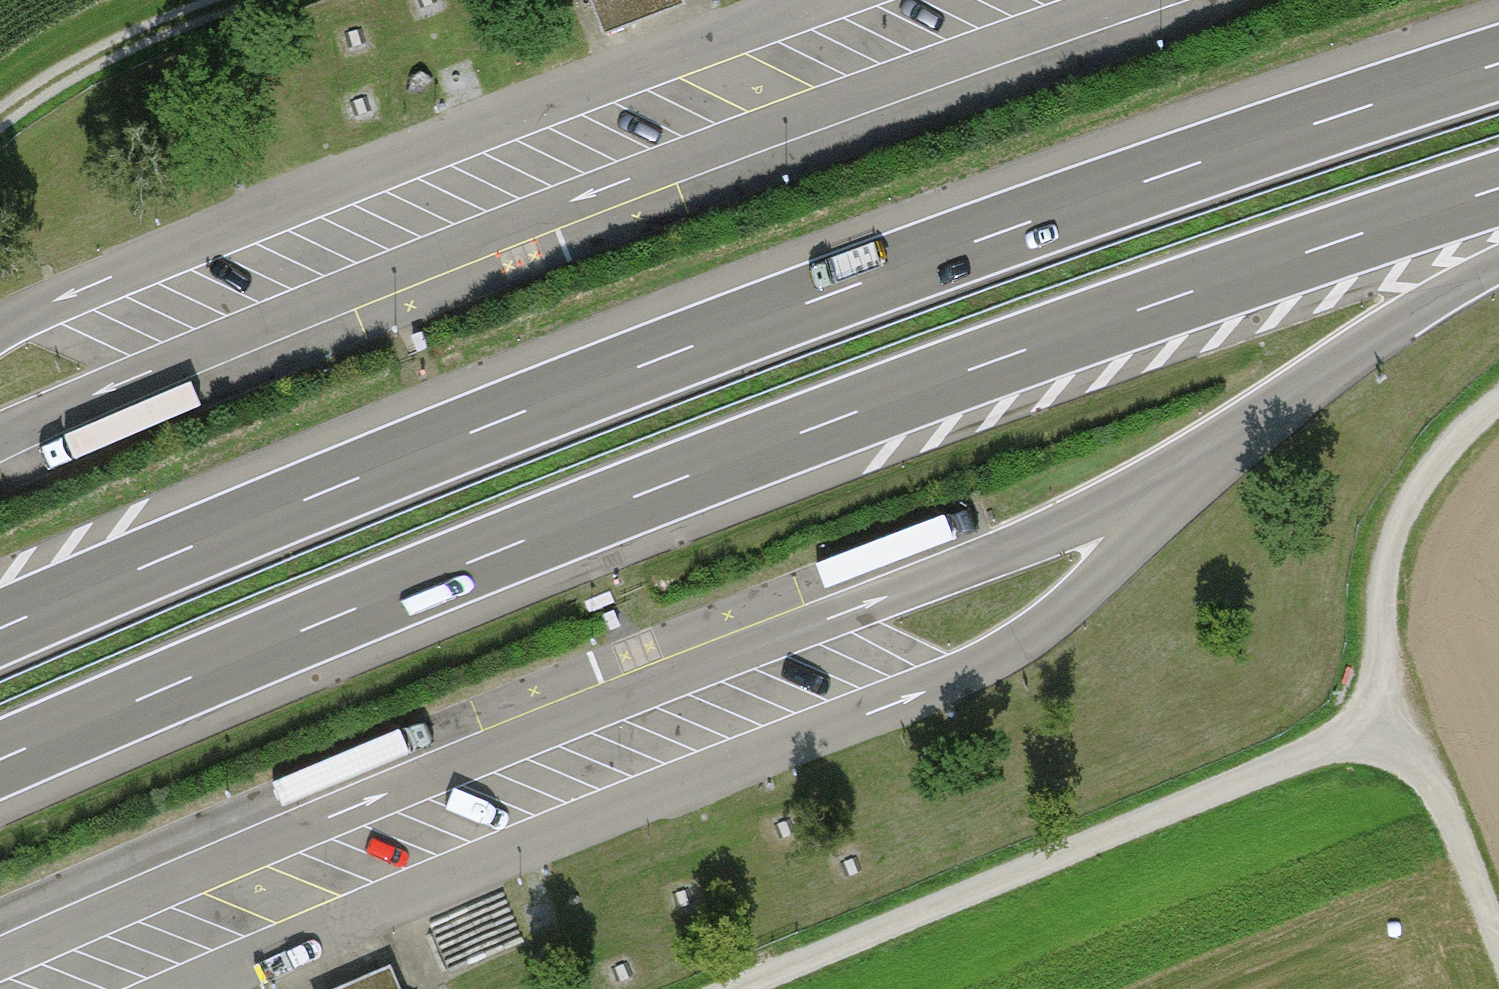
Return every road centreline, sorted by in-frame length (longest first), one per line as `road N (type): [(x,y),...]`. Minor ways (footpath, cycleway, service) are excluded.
road 1 (motorway): [(0,760),(826,423),(1498,191)]
road 2 (motorway): [(1498,65),(862,282),(361,477),(0,629)]
road 3 (track): [(1406,718),(741,988)]
road 4 (track): [(1498,407),(1448,445),(1383,558),(1406,718)]
road 5 (track): [(0,123),(120,56),(259,0)]
road 6 (track): [(1498,962),(1406,718)]
road 7 (motorway): [(1290,400),(1498,265)]

